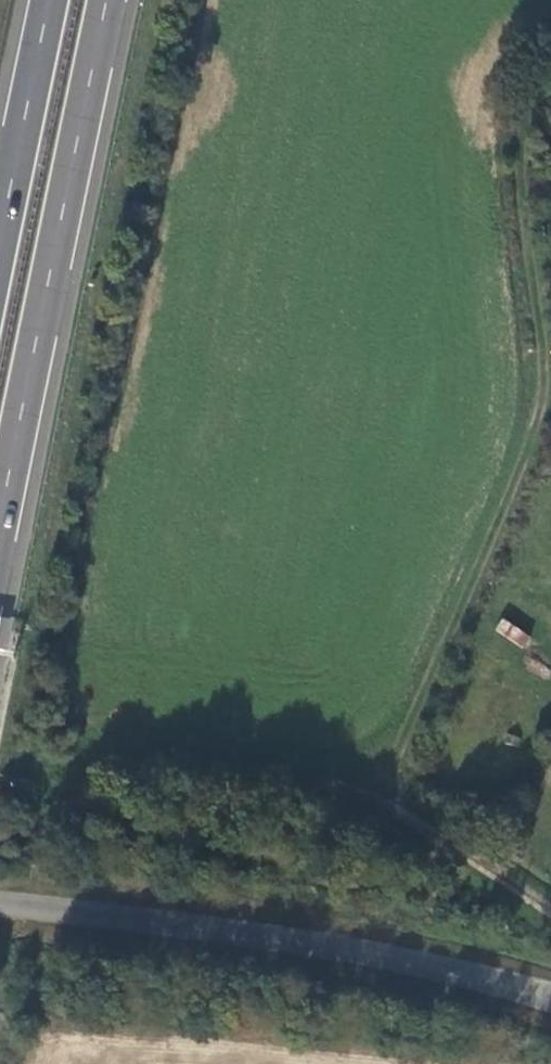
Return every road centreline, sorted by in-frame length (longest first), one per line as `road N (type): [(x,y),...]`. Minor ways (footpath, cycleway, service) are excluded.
road 1 (track): [(390,786),(544,389),(526,121),(550,70)]
road 2 (unclassified): [(0,898),(550,987)]
road 3 (trunk): [(0,523),(108,0)]
road 4 (track): [(550,898),(390,786),(89,759)]
road 5 (trunk): [(50,0),(0,243)]

